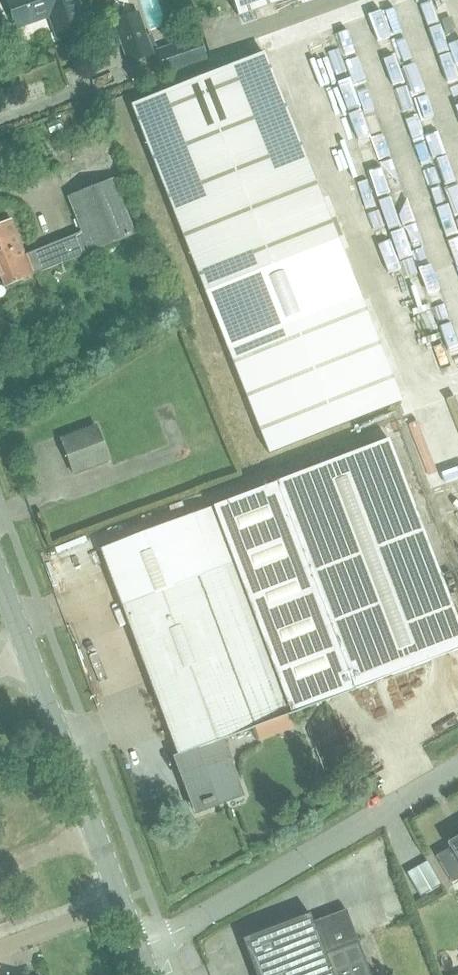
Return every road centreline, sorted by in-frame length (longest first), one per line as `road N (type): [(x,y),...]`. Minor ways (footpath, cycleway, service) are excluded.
road 1 (tertiary): [(138,950),(0,580)]
road 2 (residential): [(138,950),(457,761)]

